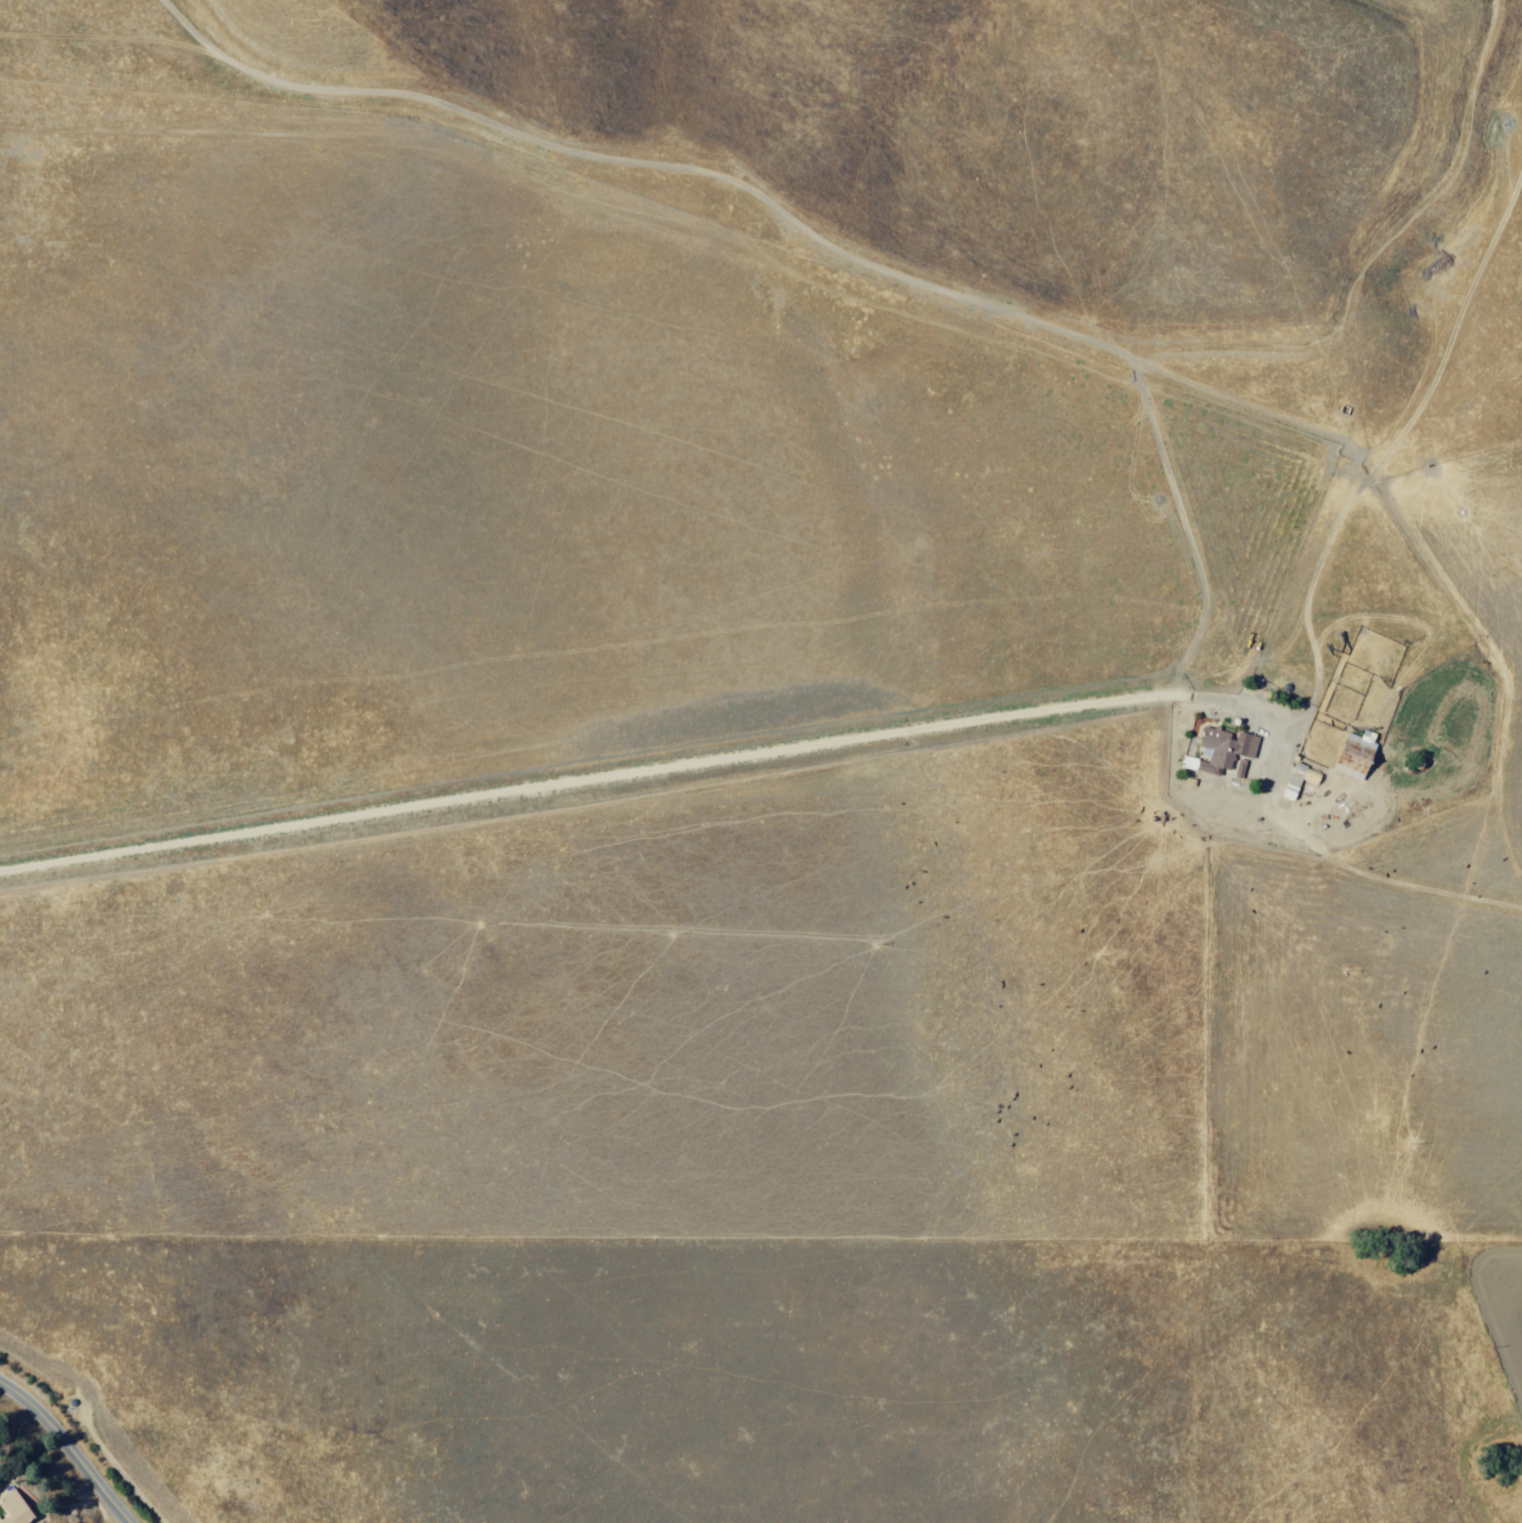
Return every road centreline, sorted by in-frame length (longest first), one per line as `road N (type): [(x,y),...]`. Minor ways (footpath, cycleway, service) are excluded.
road 1 (track): [(178,0),(208,33),(269,71),(432,98),(568,151),(736,180),(857,262),(1150,353),(1306,348),(1336,331),(1369,265),(1453,179),(1502,0)]
road 2 (track): [(0,868),(1163,689),(1202,652),(1216,625),(1138,350)]
road 3 (primary): [(131,1522),(35,1399),(0,1374)]

